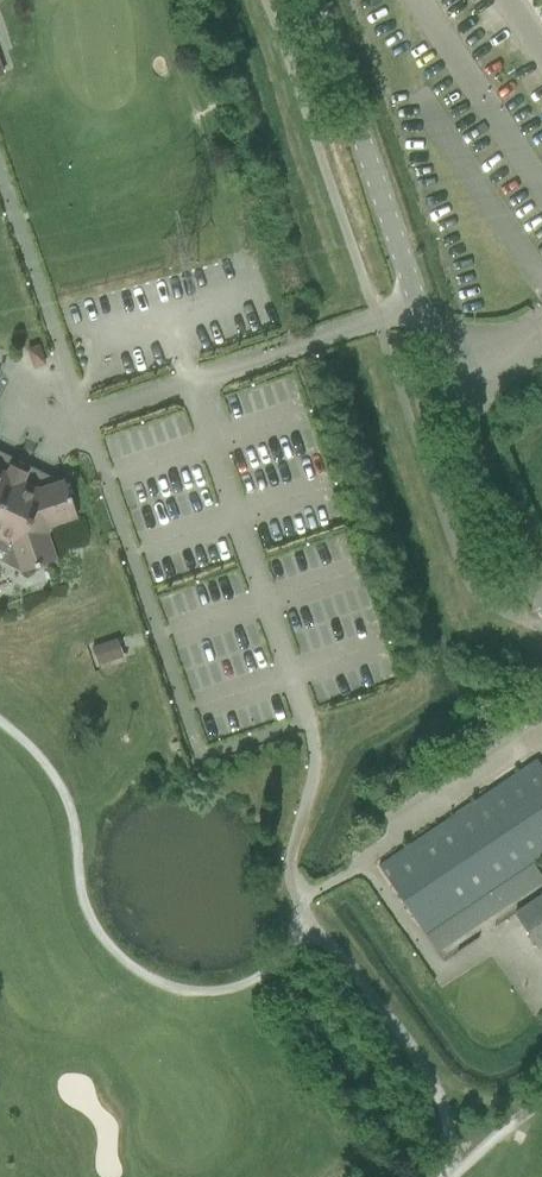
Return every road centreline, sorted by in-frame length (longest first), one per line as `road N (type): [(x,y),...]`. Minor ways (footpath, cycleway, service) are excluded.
road 1 (unclassified): [(541,597),(416,309),(306,0)]

